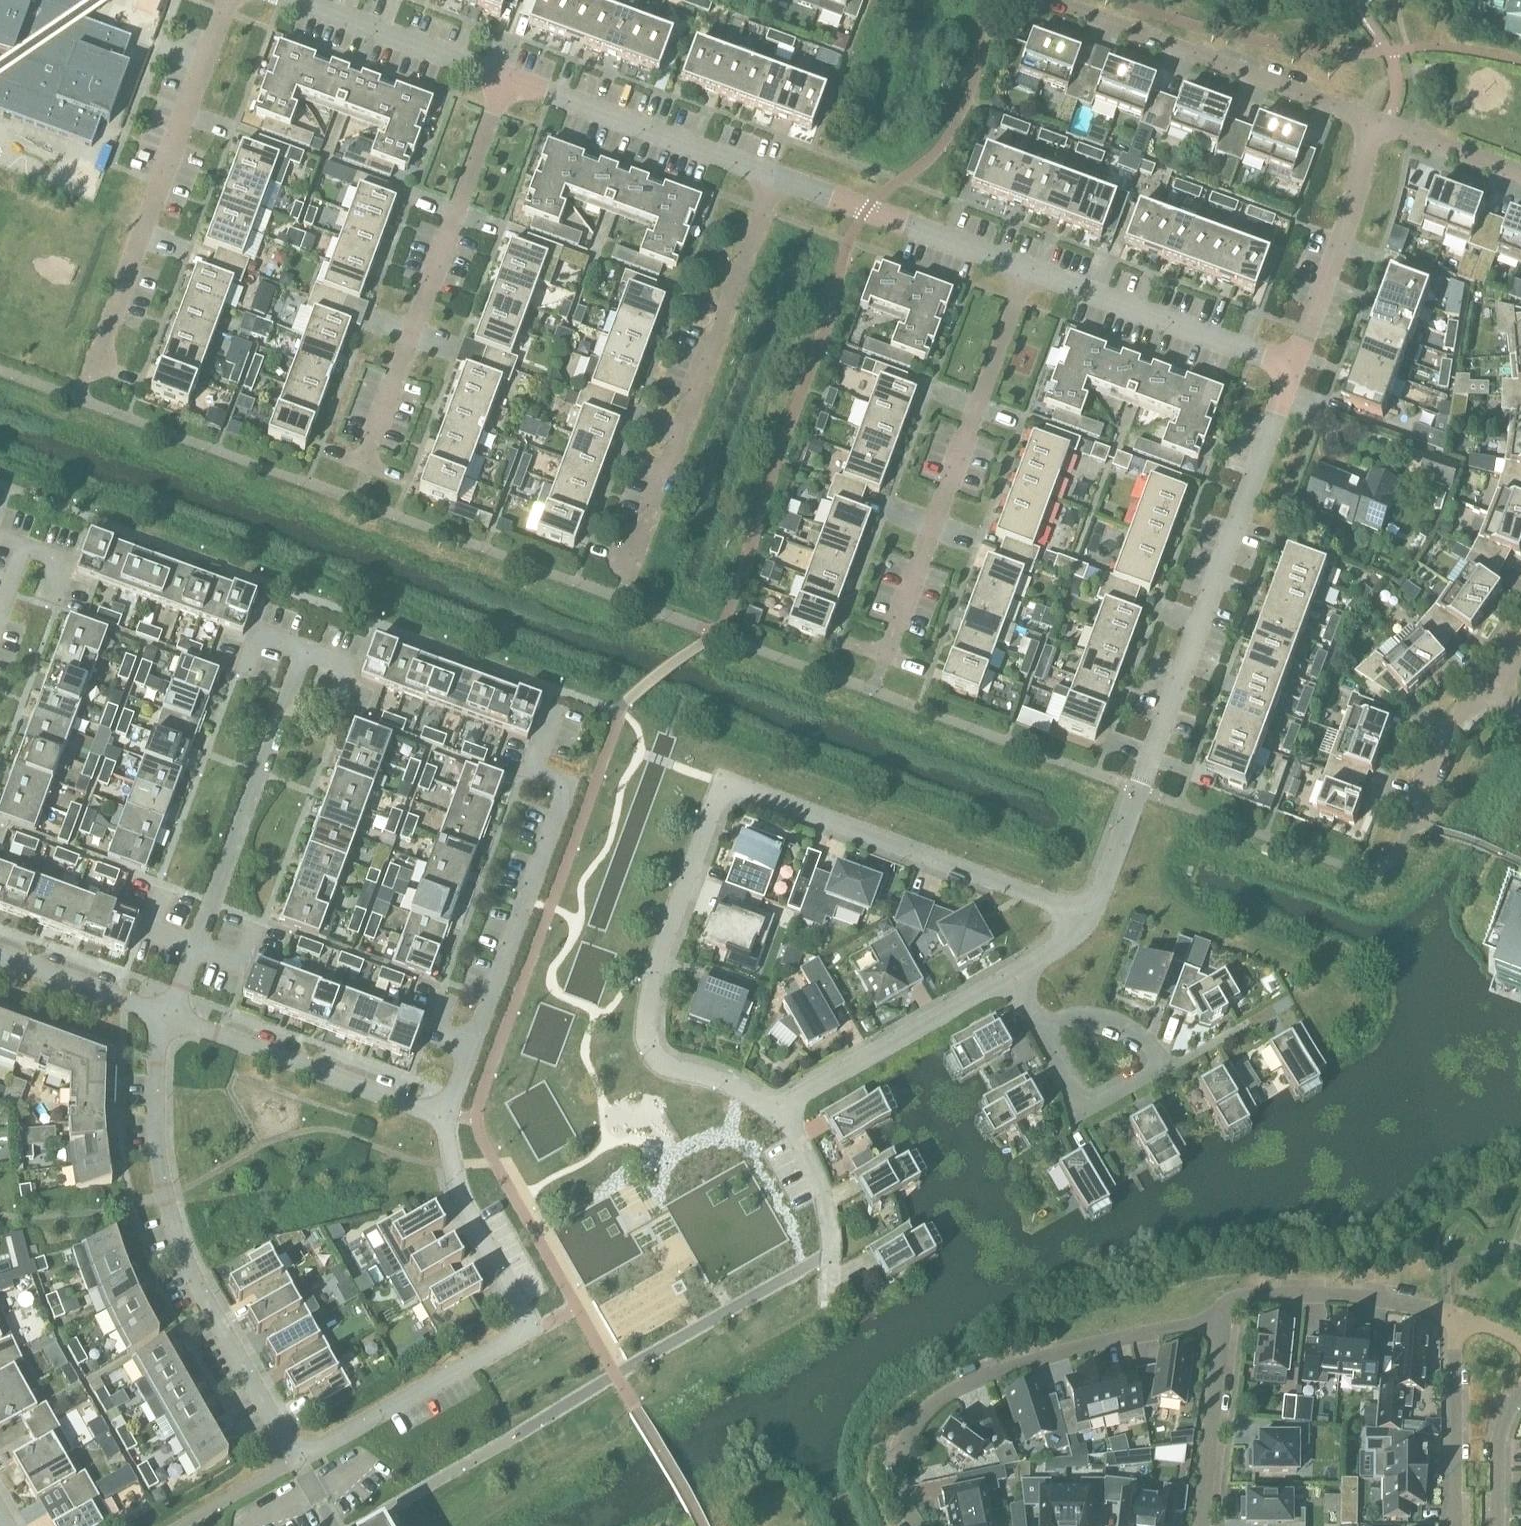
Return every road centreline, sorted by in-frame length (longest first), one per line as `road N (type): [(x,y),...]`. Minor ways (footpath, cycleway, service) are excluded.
road 1 (residential): [(774,1111),(710,1077),(664,1065),(646,1036),(664,938),(724,781),(1087,917)]
road 2 (residential): [(531,1323),(296,1461),(203,1292),(165,1197),(158,1119),(168,1015)]
road 3 (residential): [(1087,917),(1294,367)]
road 4 (residential): [(448,1114),(567,783),(535,769),(556,707)]
road 5 (residential): [(357,504),(504,77)]
road 6 (residential): [(875,694),(1024,268)]
road 7 (residential): [(1228,1300),(953,1379),(923,1408),(907,1453),(908,1504),(919,1525)]
road 8 (residential): [(620,597),(771,175)]
road 9 (residential): [(80,401),(227,0)]
road 10 (residential): [(168,1015),(307,641)]
road 11 (residential): [(1371,121),(1044,0)]
road 12 (residential): [(448,1114),(168,1015)]
road 13 (residential): [(1294,367),(1024,268)]
road 14 (residential): [(771,175),(504,77)]
road 15 (residential): [(1010,976),(774,1111)]
road 16 (residential): [(1024,268),(771,175)]
road 17 (residential): [(1294,367),(1371,121)]
road 18 (residential): [(531,1323),(463,1204),(448,1114)]
road 19 (residential): [(1450,1325),(1360,1299),(1257,1292),(1228,1300)]
road 20 (residential): [(1204,1525),(1228,1300)]
road 21 (residential): [(504,77),(296,0)]
road 22 (residential): [(827,1301),(821,1190),(799,1138),(774,1111)]
road 23 (residential): [(1450,1325),(1452,1525)]
road 24 (residential): [(1039,1030),(1083,1113),(1166,1071)]
road 25 (residential): [(168,1015),(0,954)]
road 26 (residential): [(1413,819),(1444,734),(1494,685)]
road 27 (residential): [(1520,172),(1371,121)]
road 28 (residential): [(1166,1071),(1144,1040),(1103,1020),(1070,1019),(1039,1030)]
road 29 (residential): [(1294,1000),(1166,1071)]
road 30 (residential): [(1520,1394),(1502,1426),(1501,1525)]

